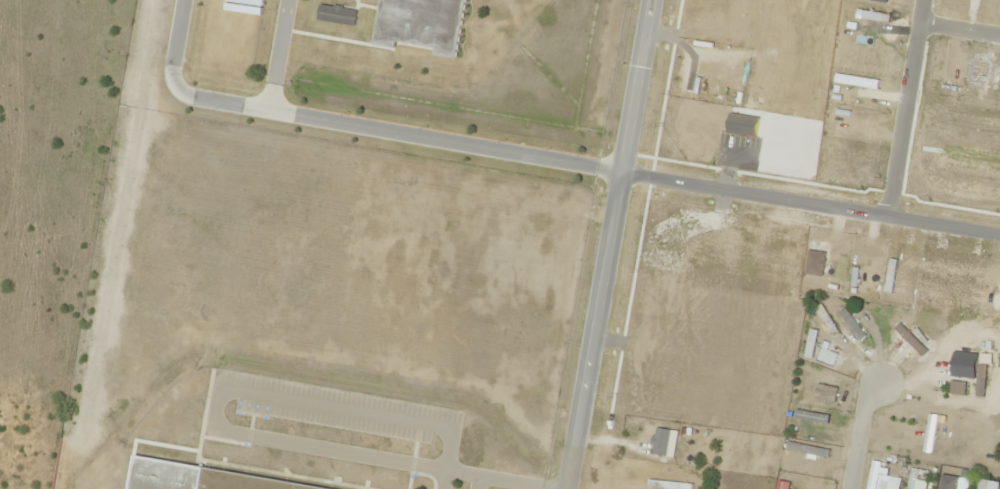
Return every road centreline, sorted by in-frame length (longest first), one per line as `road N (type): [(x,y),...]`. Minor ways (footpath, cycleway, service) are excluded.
road 1 (residential): [(648,0),(569,488)]
road 2 (residential): [(999,234),(619,172)]
road 3 (residential): [(923,0),(888,215)]

